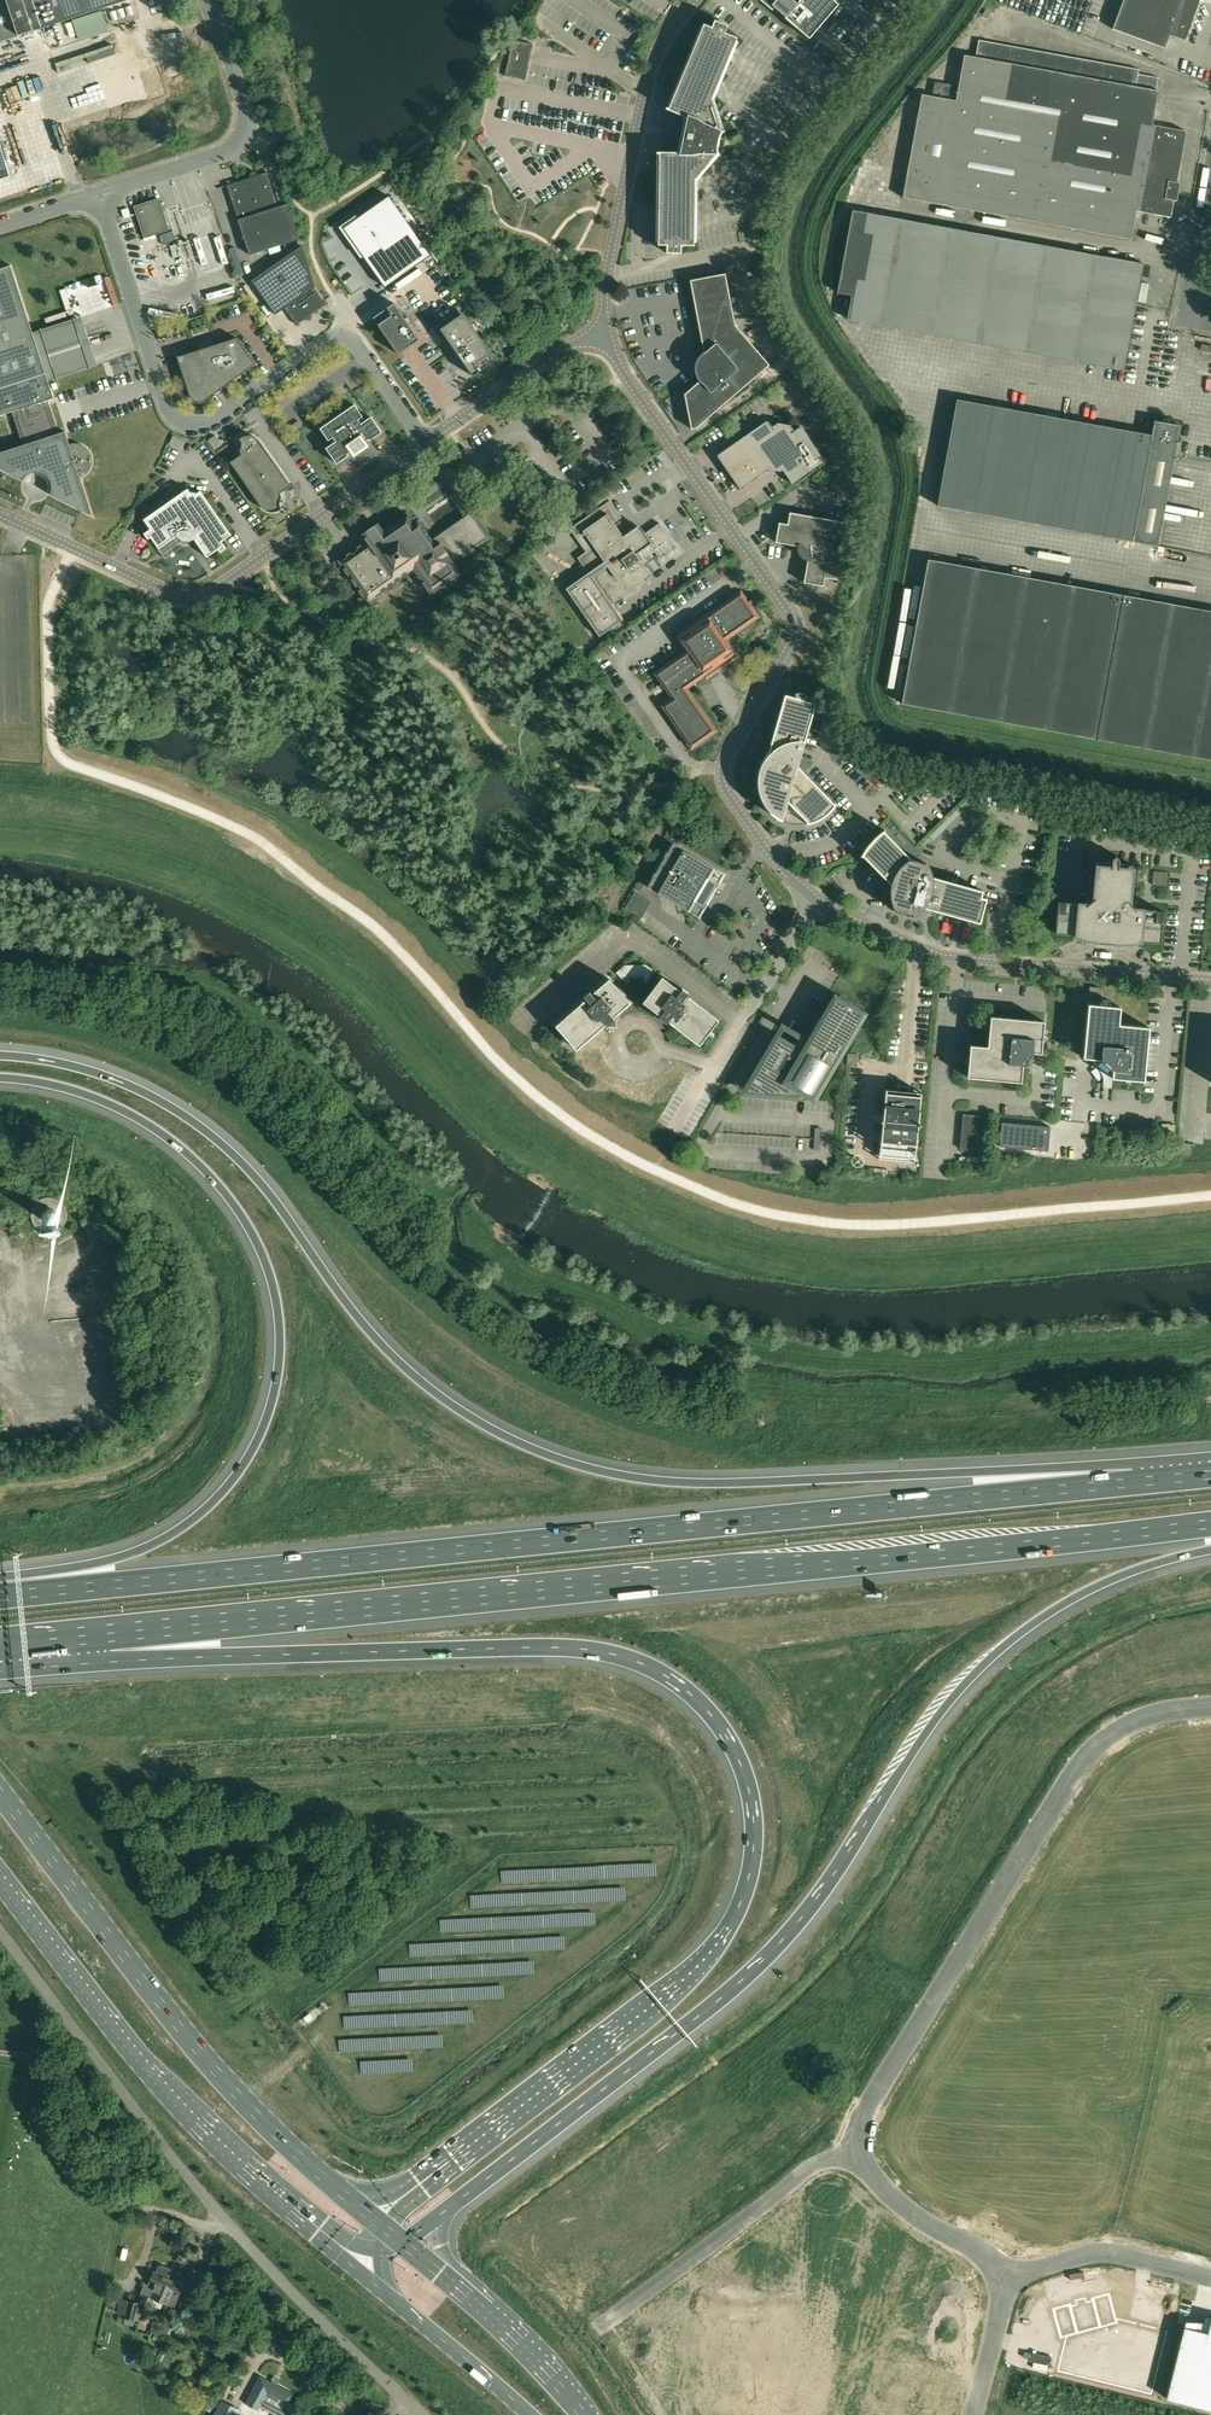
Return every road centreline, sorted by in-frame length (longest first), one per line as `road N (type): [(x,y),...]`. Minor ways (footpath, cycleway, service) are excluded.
road 1 (motorway): [(109,1633),(313,1652),(514,1646),(608,1654),(683,1688),(725,1734),(744,1773),(755,1844),(749,1884),(711,1951),(377,2221)]
road 2 (motorway): [(1135,1482),(973,1472),(692,1481),(550,1454),(488,1426),(410,1369),(354,1309),(264,1185),(196,1121),(102,1072),(0,1053)]
road 3 (motorway): [(1135,1482),(0,1596)]
road 4 (motorway): [(109,1633),(1210,1524)]
road 5 (motorway): [(404,2243),(762,1962),(805,1914),(972,1673),(1067,1601),(1210,1549)]
road 6 (motorway): [(0,1078),(99,1099),(196,1162),(263,1256),(279,1326),(270,1406),(239,1471),(213,1501),(156,1542),(0,1590)]
road 7 (unclassified): [(817,900),(773,858),(722,781),(729,749),(790,646),(791,615),(604,334)]
road 8 (unclassified): [(0,1928),(226,2221),(422,2414)]
road 9 (unclassified): [(1210,1706),(1133,1721),(1083,1760),(887,2071),(859,2121),(857,2154)]
road 10 (primary): [(377,2221),(249,2107),(0,1791)]
road 11 (unclassified): [(426,441),(351,332),(217,414),(174,409),(101,193)]
road 12 (primary): [(0,1873),(150,2074),(221,2151),(358,2270)]
road 13 (unclassified): [(72,550),(172,593),(202,595),(426,441)]
road 14 (unclassified): [(1210,982),(945,958),(817,900)]
road 15 (unclassified): [(604,334),(606,273),(649,71),(660,42),(694,0)]
road 16 (unclassified): [(597,2328),(812,2165),(857,2154)]
road 17 (unclassified): [(101,193),(249,137),(211,0)]
road 18 (unclassified): [(675,1130),(817,900)]
road 19 (track): [(157,2211),(77,2185),(54,2148),(40,2065),(0,2053)]
road 20 (primary): [(587,2414),(523,2347),(404,2243)]
road 21 (primary): [(358,2270),(528,2414)]
road 22 (unclassified): [(1003,2278),(1103,2253),(1210,2277)]
road 23 (unclassified): [(426,441),(556,351),(604,334)]
road 24 (unclassified): [(857,2154),(905,2207),(991,2255),(1003,2278)]
road 25 (unclassified): [(1189,334),(1210,173)]
road 26 (unclassified): [(1003,2278),(1004,2306),(972,2414)]

